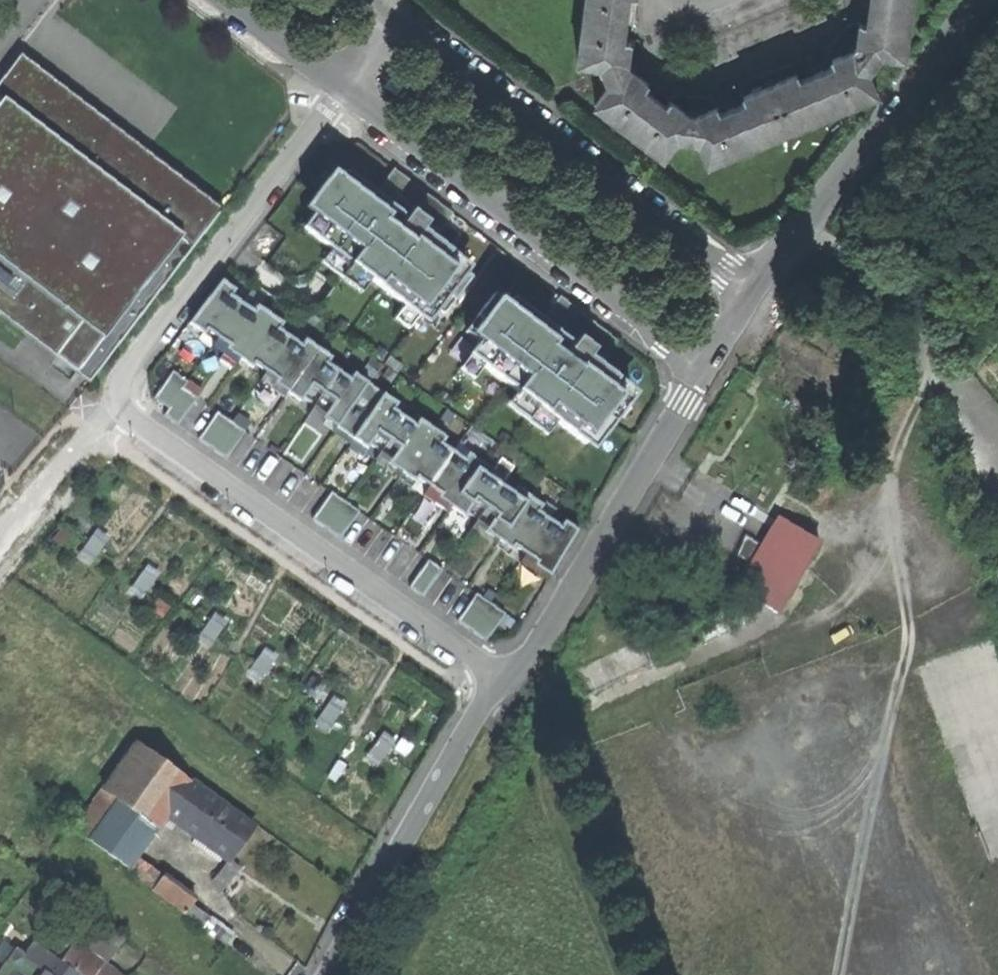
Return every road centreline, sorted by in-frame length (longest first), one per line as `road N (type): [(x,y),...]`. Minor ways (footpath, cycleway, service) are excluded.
road 1 (residential): [(503,672),(127,414),(118,398),(123,370),(344,89)]
road 2 (residential): [(344,89),(705,363)]
road 3 (residential): [(751,283),(398,10)]
road 4 (residential): [(705,363),(539,645),(503,672)]
road 5 (unclassified): [(974,0),(751,283)]
road 6 (residential): [(503,672),(326,974)]
road 7 (residential): [(654,14),(651,50),(668,73),(713,79),(823,33),(836,0)]
road 8 (residential): [(223,0),(344,89)]

